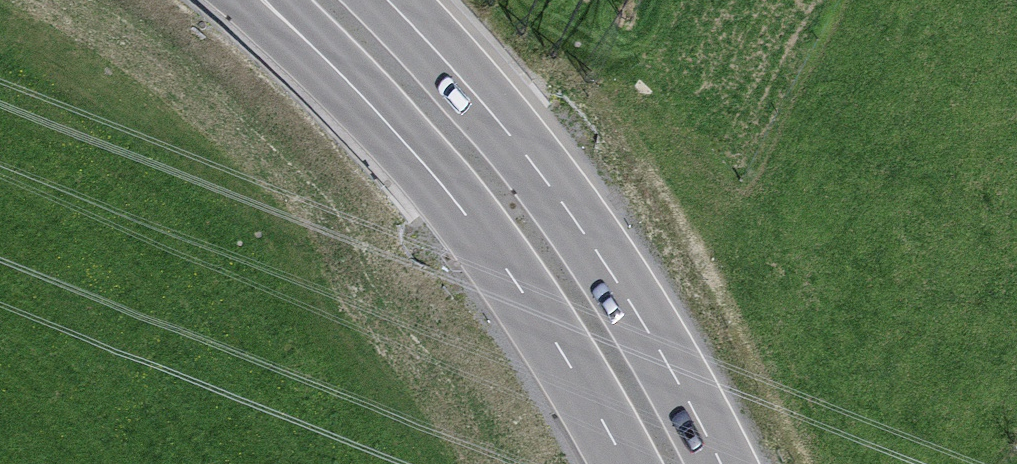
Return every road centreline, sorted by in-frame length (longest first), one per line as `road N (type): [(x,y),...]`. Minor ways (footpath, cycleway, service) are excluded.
road 1 (secondary): [(721,463),(663,356),(530,160)]
road 2 (secondary): [(229,0),(467,210)]
road 3 (secondary): [(467,210),(587,387),(627,463)]
road 4 (secondary): [(292,0),(351,61),(467,210)]
road 5 (secondary): [(530,160),(365,0)]
road 6 (secondary): [(530,160),(413,0)]

